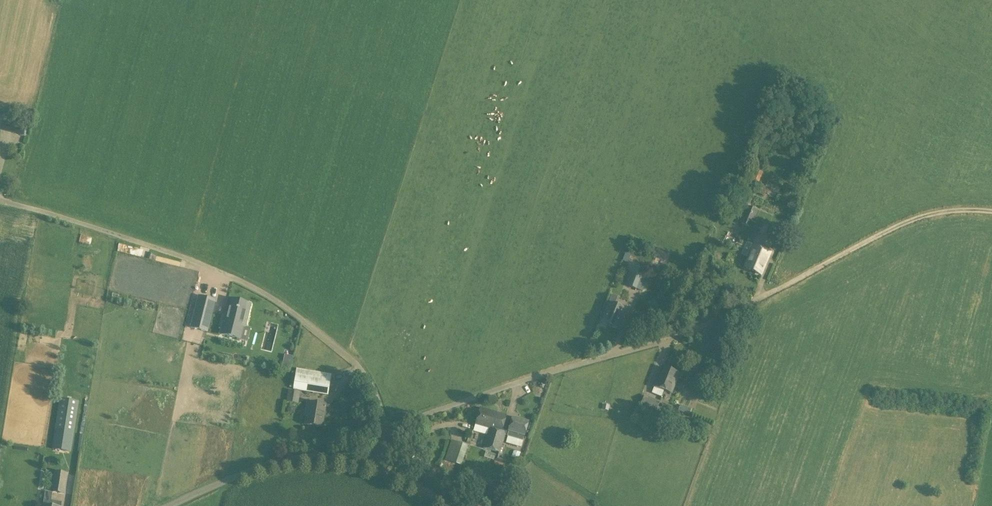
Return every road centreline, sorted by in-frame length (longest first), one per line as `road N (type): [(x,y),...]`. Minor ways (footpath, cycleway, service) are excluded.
road 1 (unclassified): [(384,429),(351,358),(269,297),(183,257),(0,201)]
road 2 (unclassified): [(384,429),(648,346),(761,298)]
road 3 (track): [(761,298),(902,224),(952,211),(991,212)]
road 4 (unclassified): [(171,505),(297,458),(376,467)]

